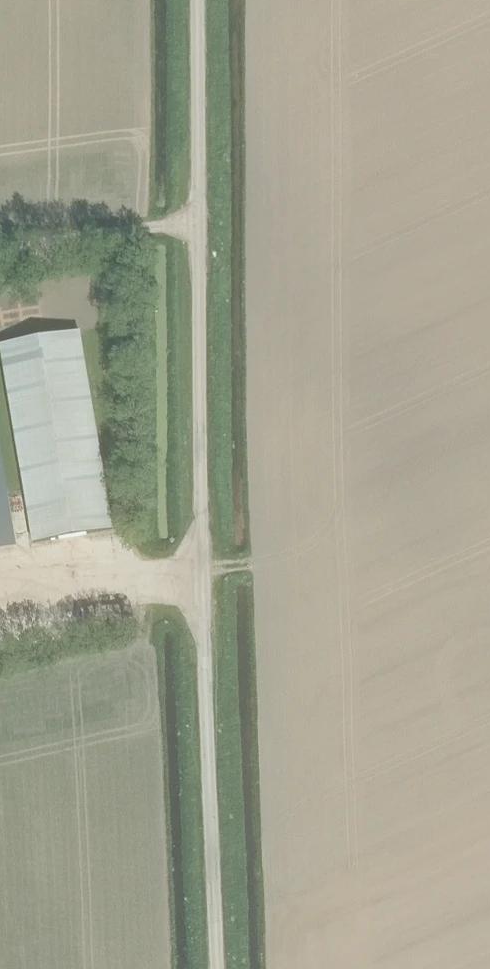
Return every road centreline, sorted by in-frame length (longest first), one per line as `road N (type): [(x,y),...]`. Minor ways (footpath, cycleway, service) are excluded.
road 1 (unclassified): [(216,968),(201,573),(197,0)]

